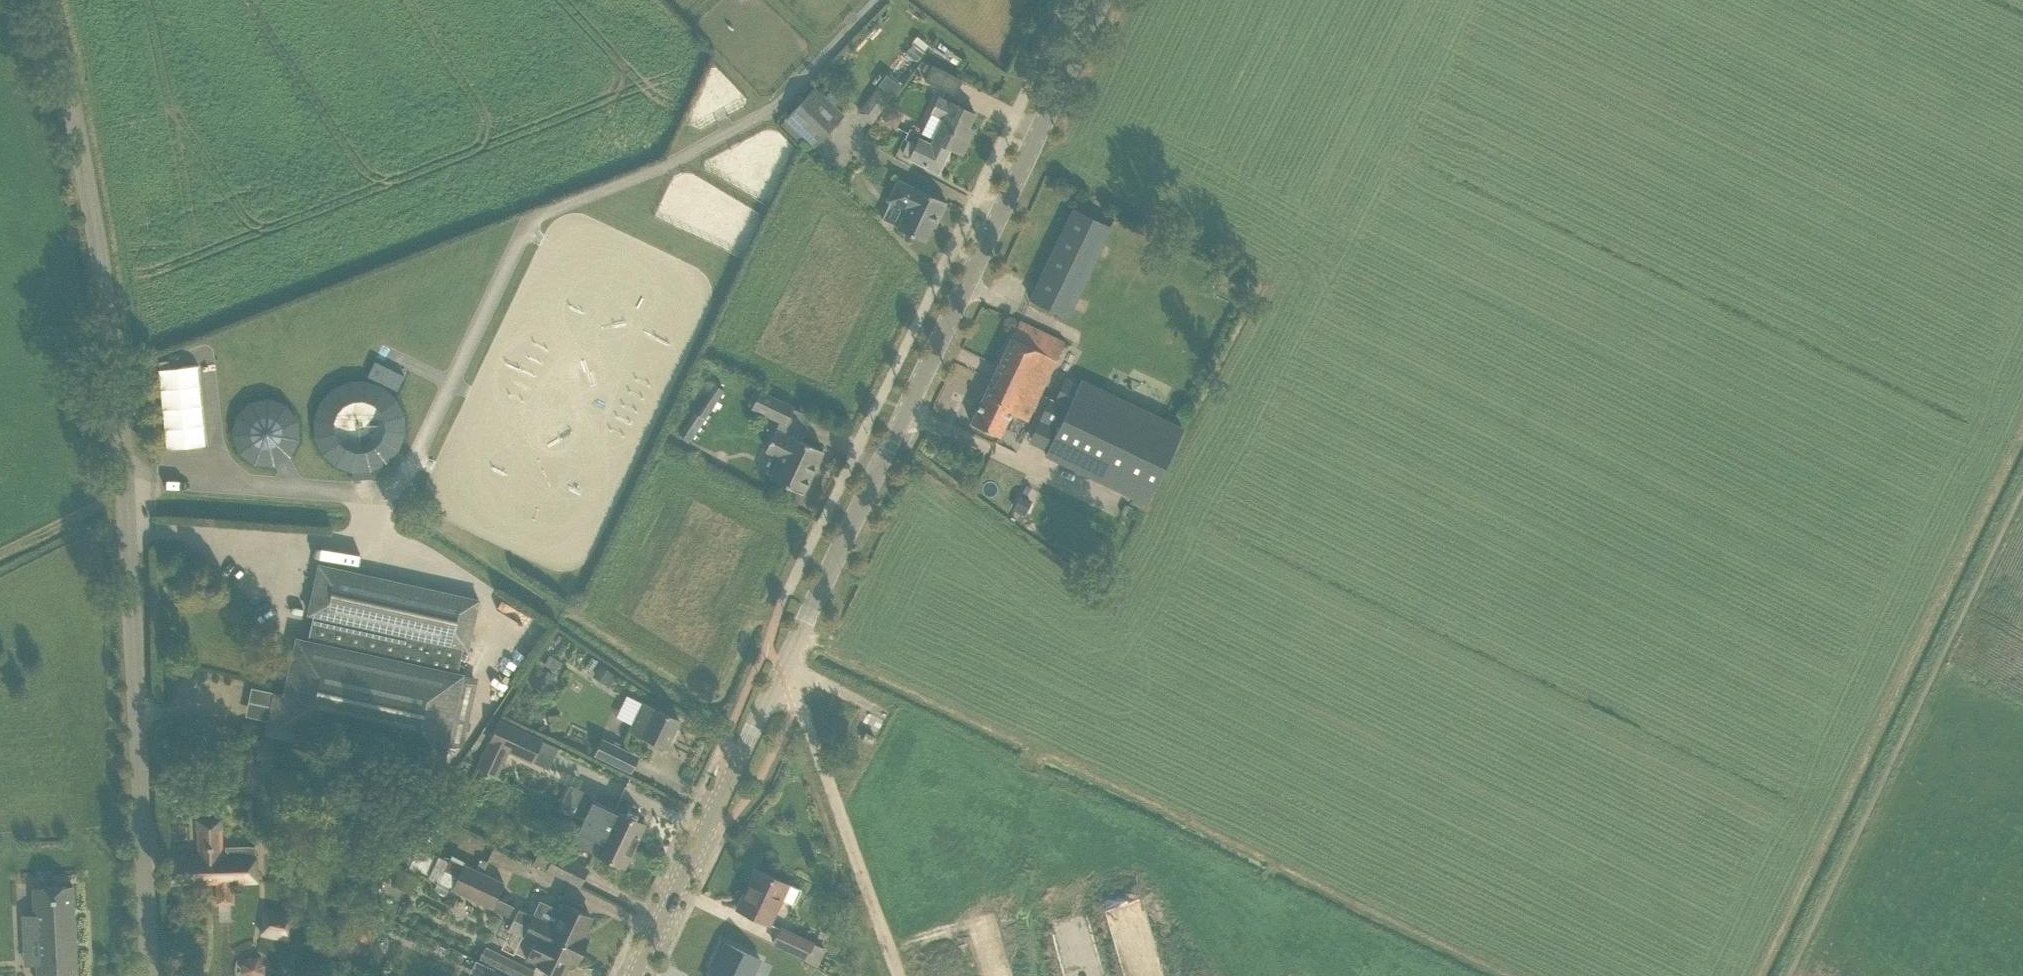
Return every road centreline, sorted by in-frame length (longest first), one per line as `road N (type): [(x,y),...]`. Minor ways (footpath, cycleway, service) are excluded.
road 1 (tertiary): [(638,975),(1099,0)]
road 2 (unclassified): [(149,975),(131,510),(96,244),(45,0)]
road 3 (track): [(895,975),(779,675)]

